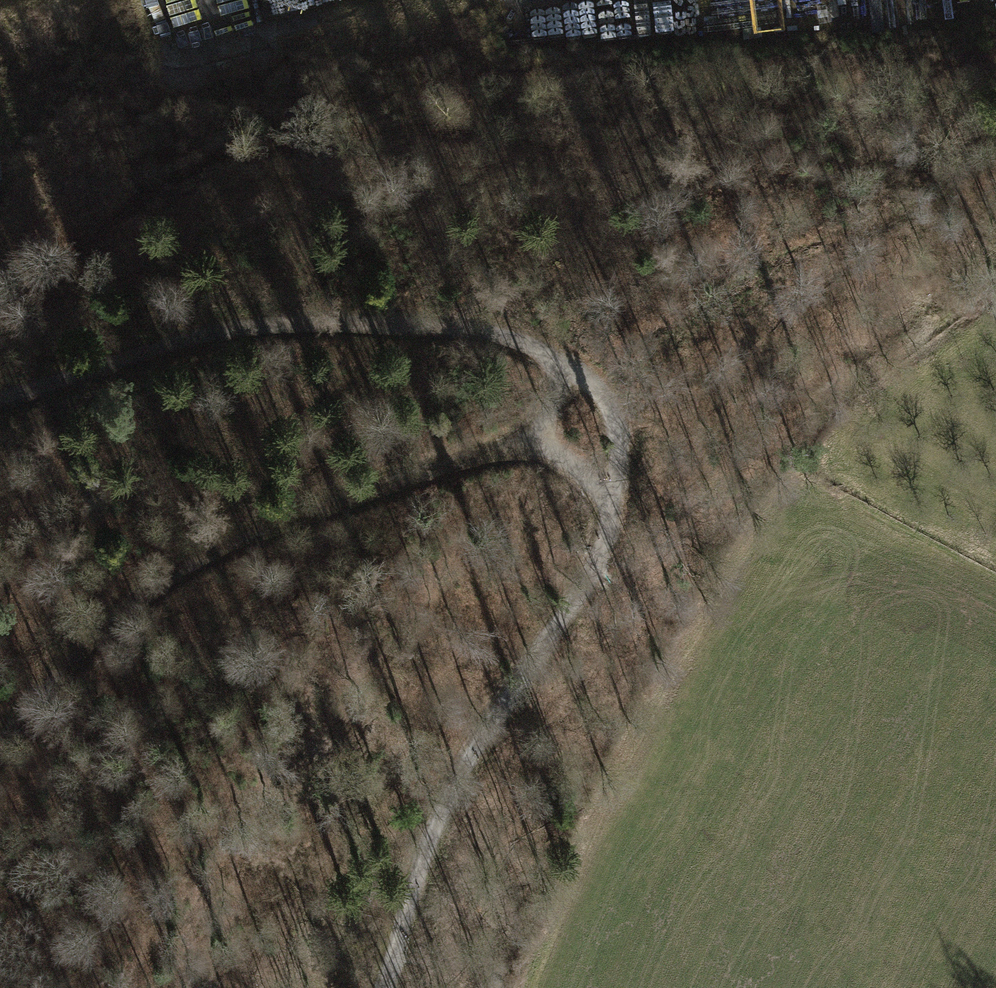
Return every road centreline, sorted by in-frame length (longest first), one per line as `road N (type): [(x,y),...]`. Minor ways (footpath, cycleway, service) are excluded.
road 1 (track): [(995,315),(791,484),(547,883),(510,987)]
road 2 (track): [(568,364),(535,436),(292,521),(180,570),(100,634),(20,718),(0,752)]
road 3 (track): [(568,364),(598,384),(616,427),(611,519),(528,669),(451,782),(383,987)]
road 4 (track): [(0,398),(196,338),(321,323),(460,323)]

